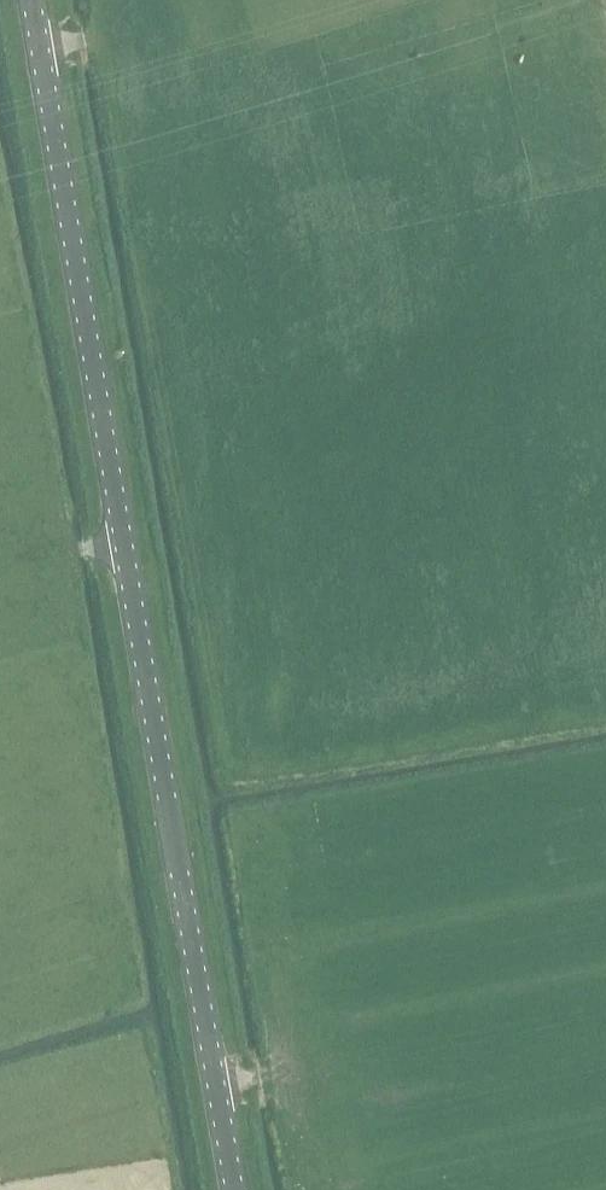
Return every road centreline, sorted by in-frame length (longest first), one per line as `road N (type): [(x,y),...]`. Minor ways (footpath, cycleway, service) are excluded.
road 1 (unclassified): [(239,1189),(37,0)]

